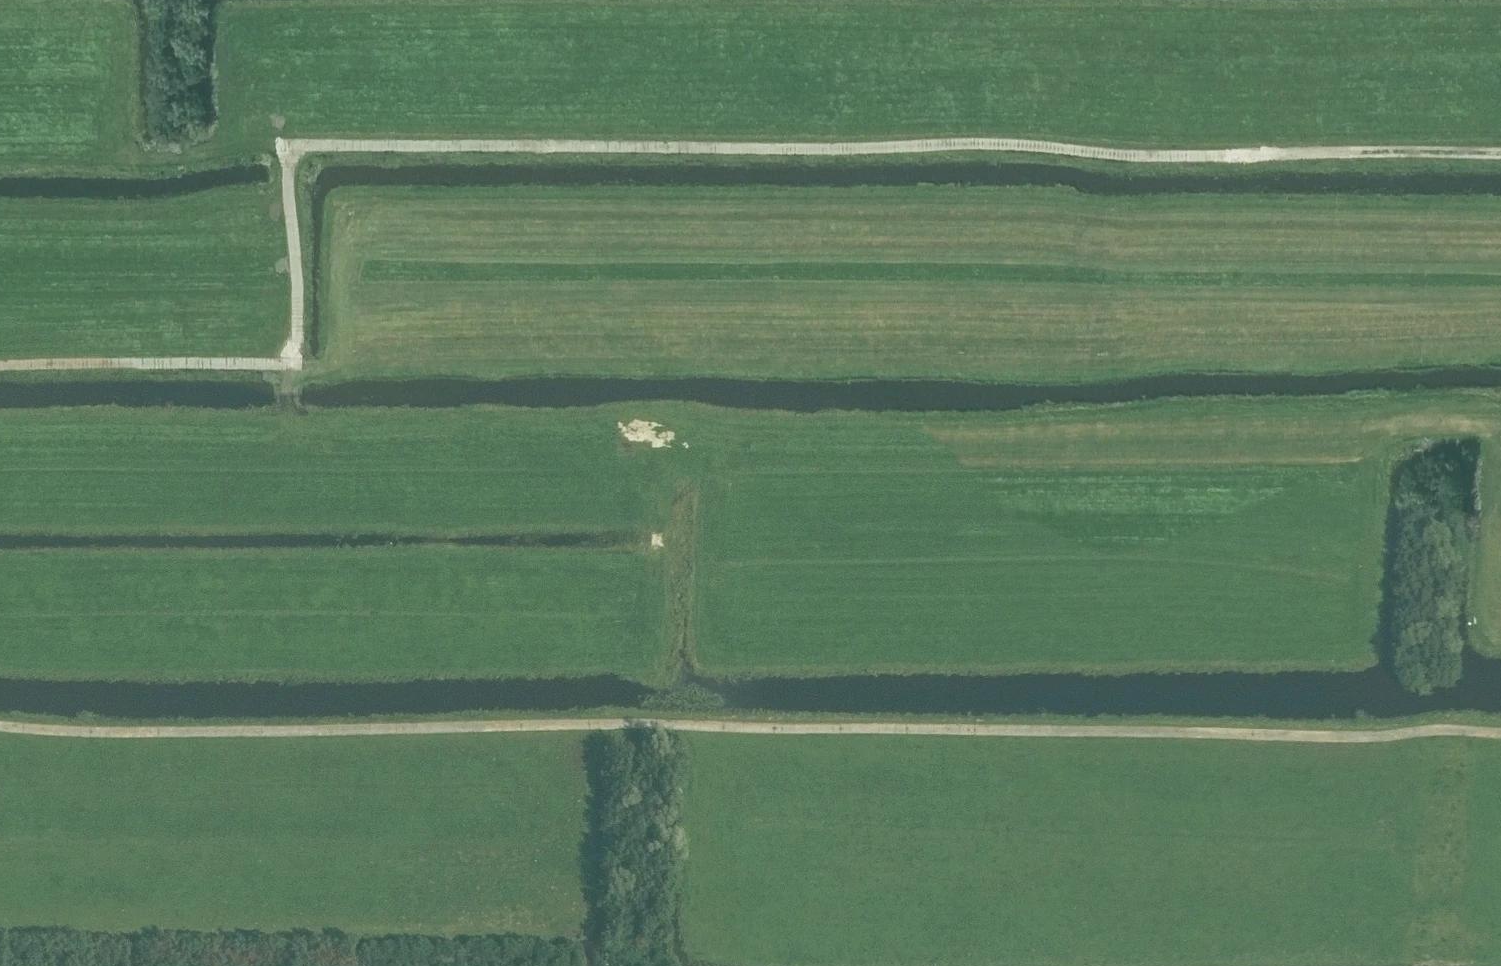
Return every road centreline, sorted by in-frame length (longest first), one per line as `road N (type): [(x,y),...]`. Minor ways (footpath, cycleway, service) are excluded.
road 1 (track): [(1500,156),(1124,157),(977,143),(302,147),(288,164),(300,328),(292,361),(0,366)]
road 2 (track): [(1500,733),(1374,738),(638,725),(0,730)]

